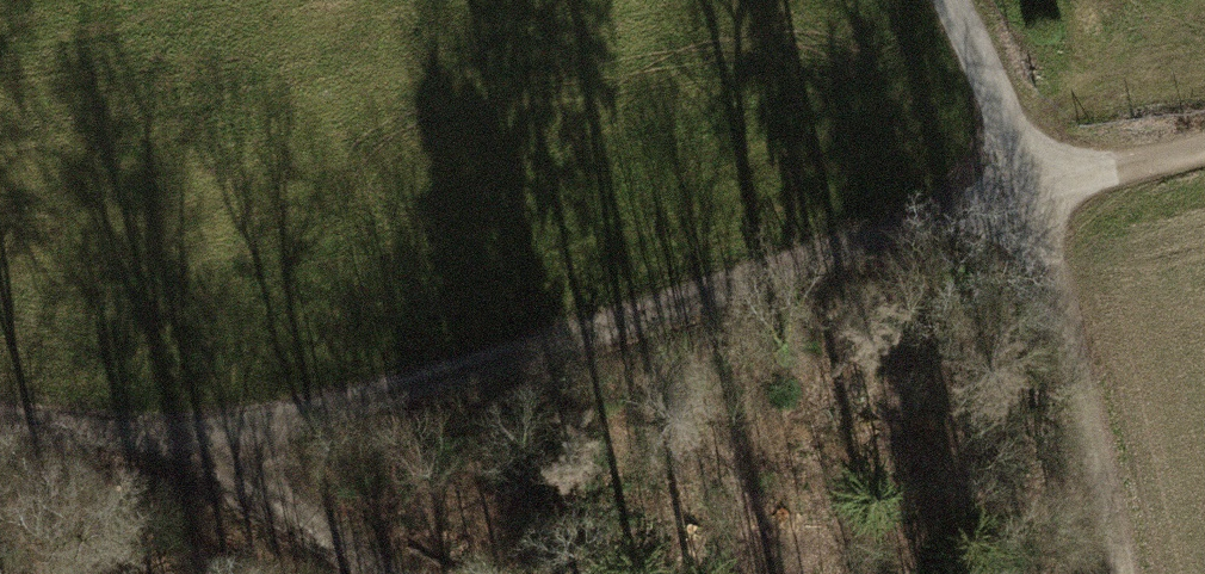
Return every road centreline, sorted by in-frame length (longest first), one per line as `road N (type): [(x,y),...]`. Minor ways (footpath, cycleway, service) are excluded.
road 1 (track): [(1029,191),(207,452),(0,424)]
road 2 (track): [(1029,191),(1122,573)]
road 3 (track): [(951,0),(1029,191)]
road 4 (track): [(1029,191),(1204,151)]
road 5 (track): [(207,452),(309,573)]

